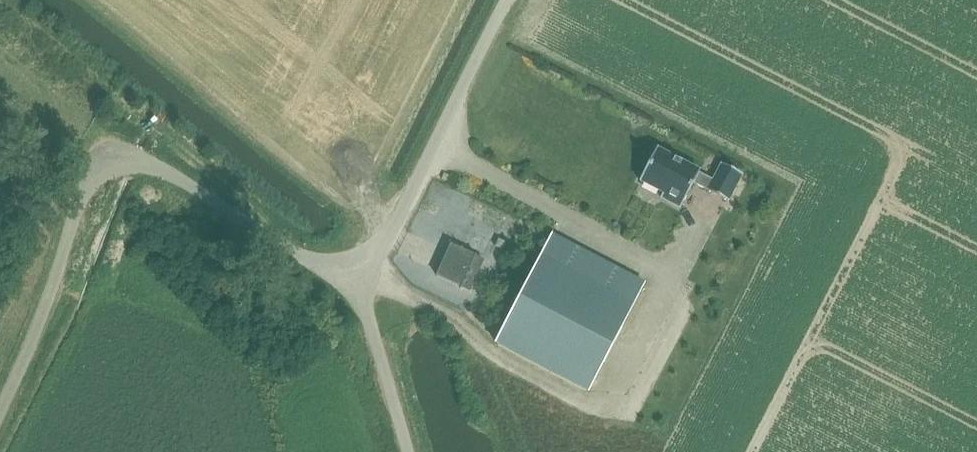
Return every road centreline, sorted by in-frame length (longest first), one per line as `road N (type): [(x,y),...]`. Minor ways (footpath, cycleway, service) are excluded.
road 1 (unclassified): [(366,282),(313,264),(155,166),(127,157),(102,162),(86,178),(42,327),(0,423)]
road 2 (unclassified): [(366,282),(507,0)]
road 3 (unclassified): [(408,451),(366,282)]
road 4 (track): [(102,162),(0,91)]

